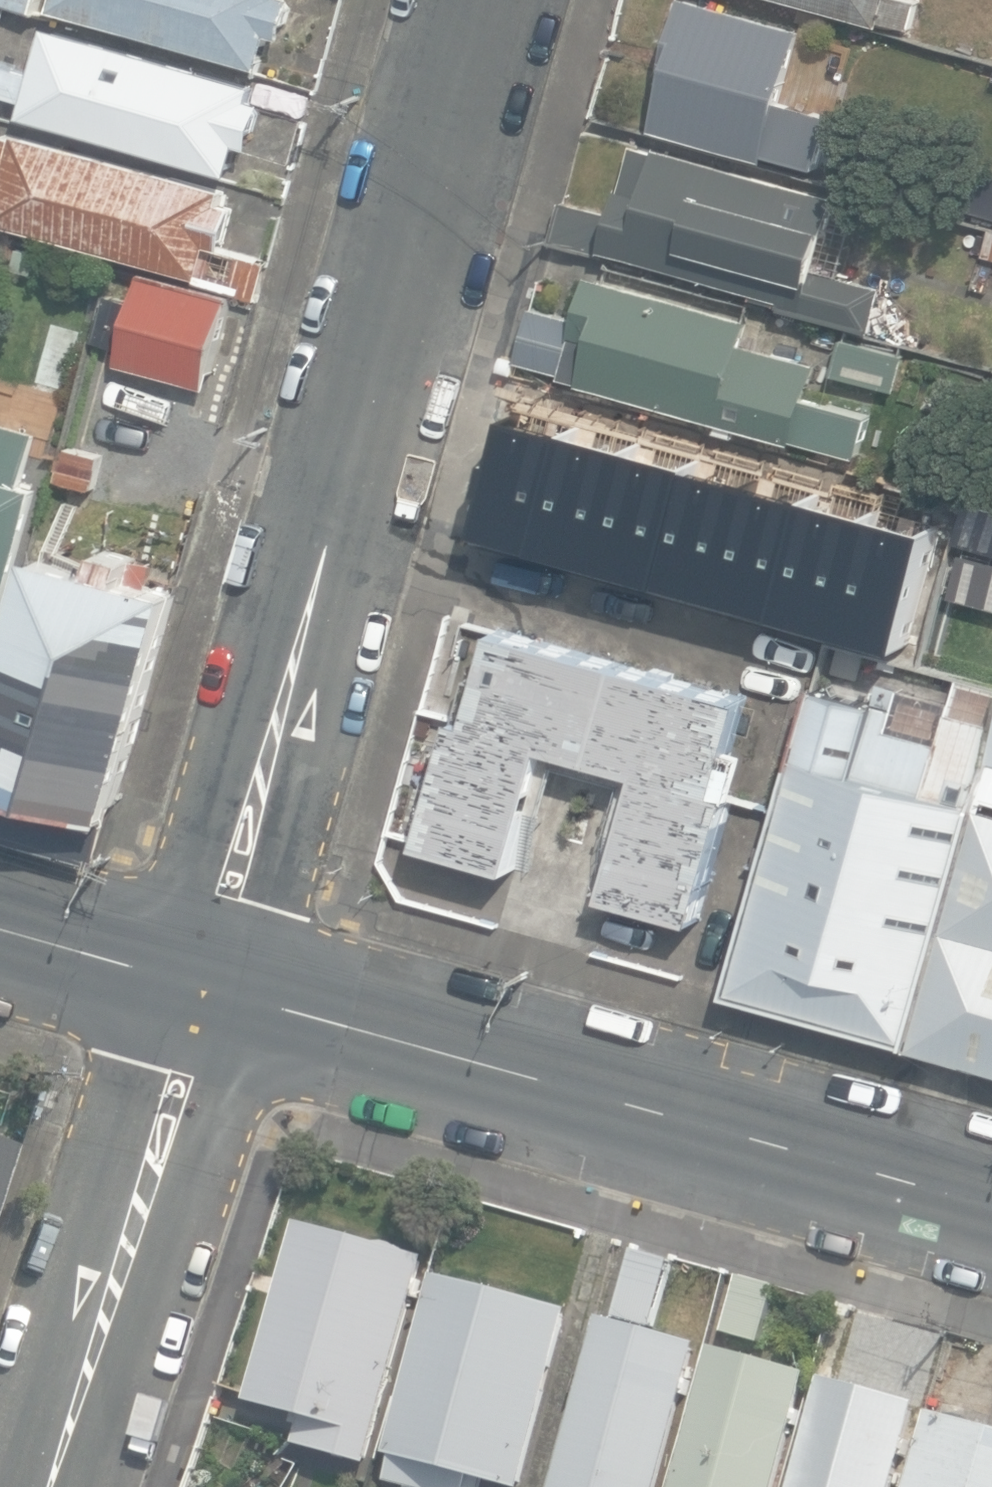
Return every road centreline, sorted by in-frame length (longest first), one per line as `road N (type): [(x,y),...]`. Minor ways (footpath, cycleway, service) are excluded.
road 1 (residential): [(472,0),(196,990)]
road 2 (tertiary): [(991,1206),(196,990)]
road 3 (residential): [(196,990),(35,1486)]
road 4 (tertiary): [(196,990),(0,931)]

